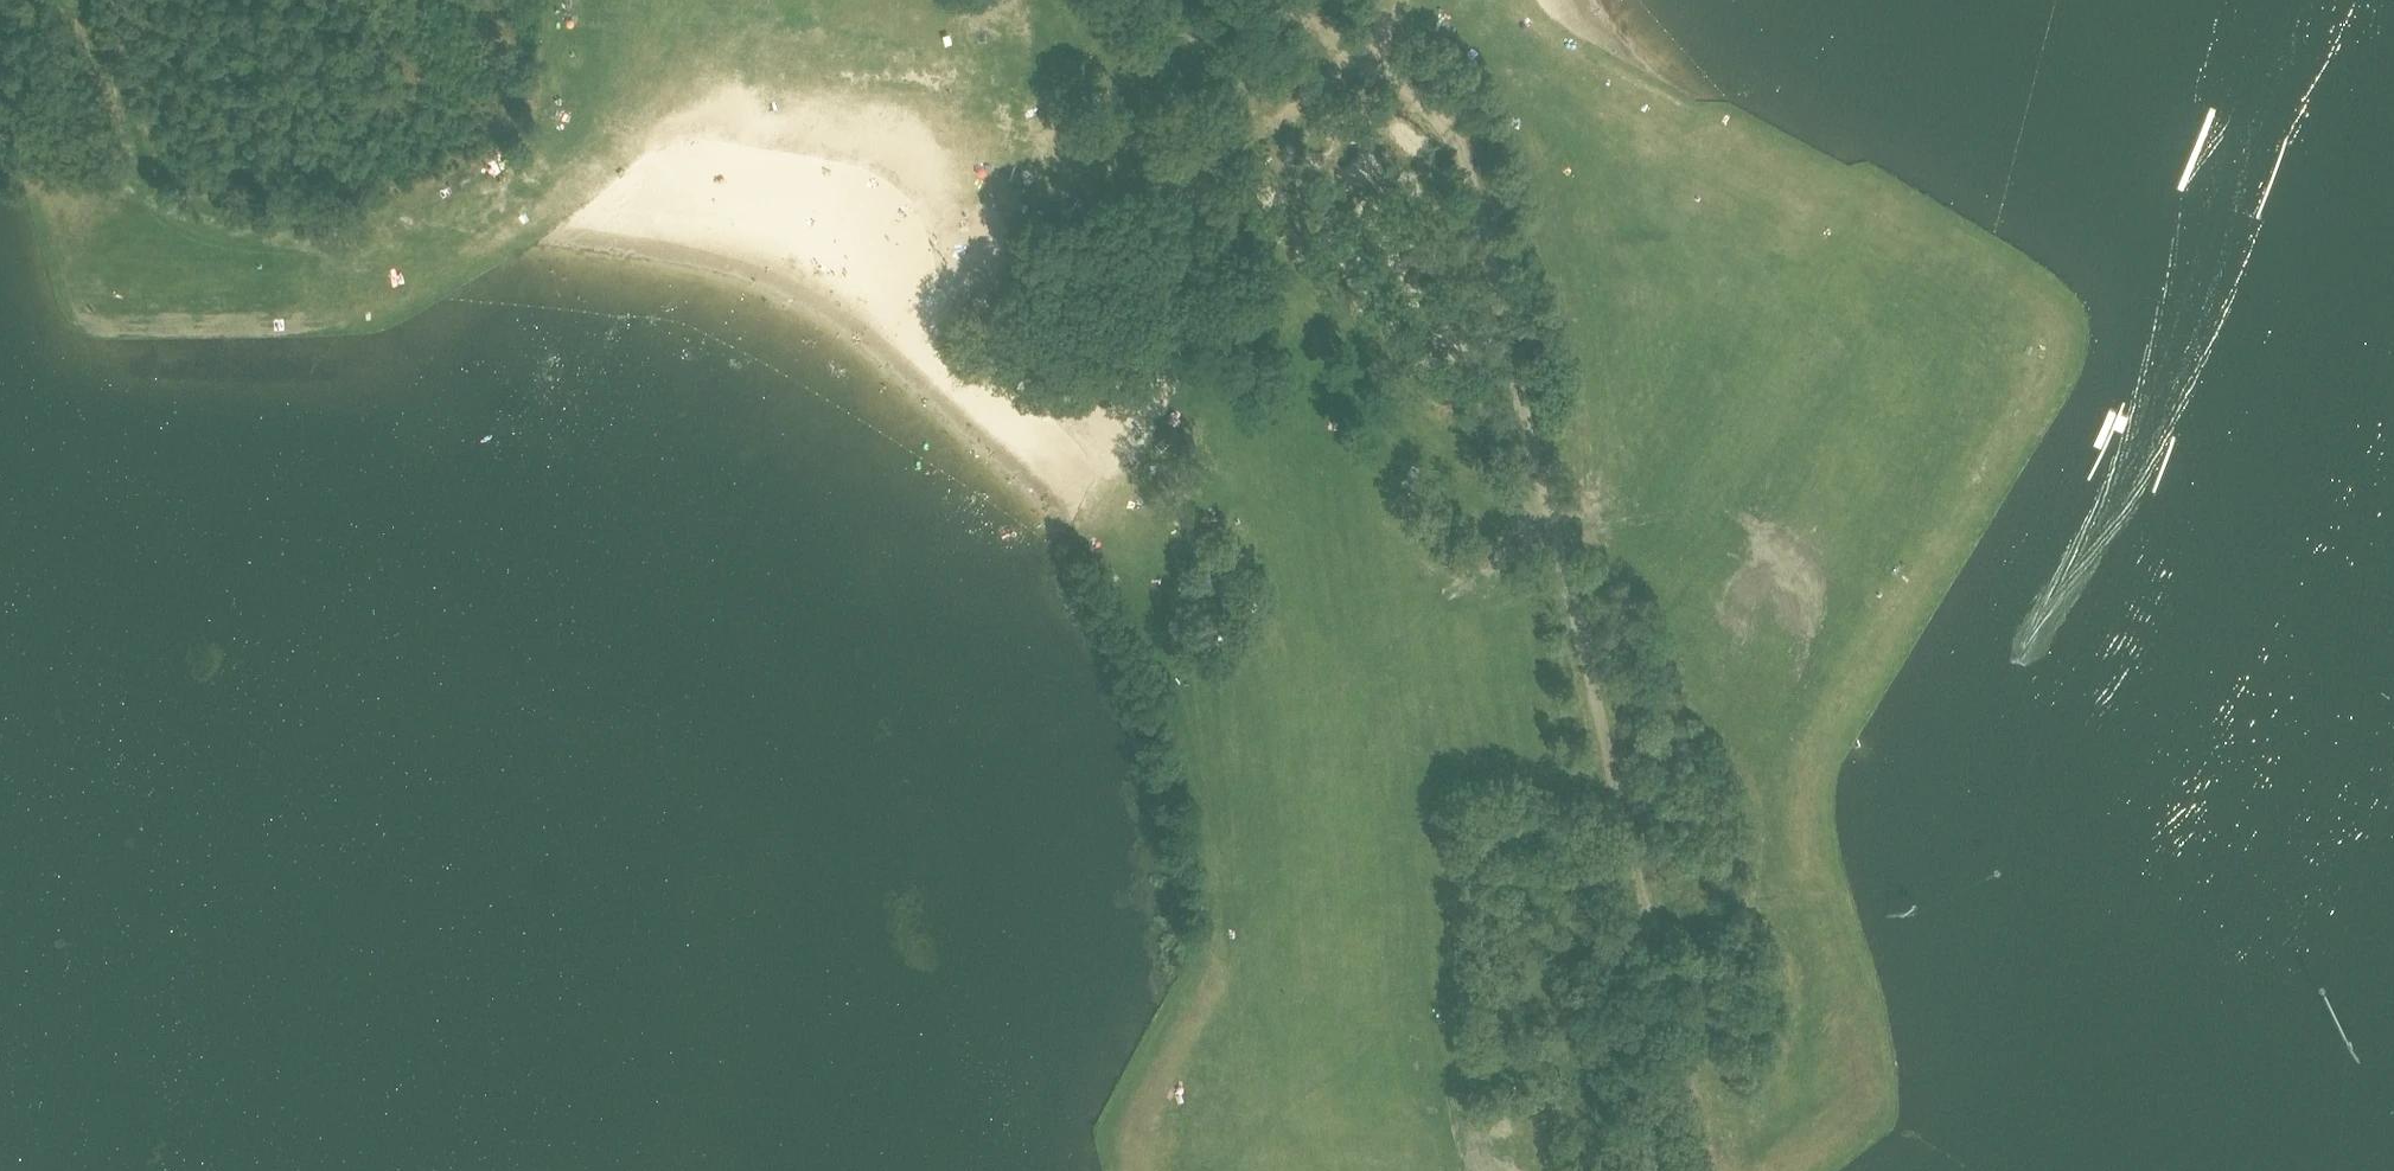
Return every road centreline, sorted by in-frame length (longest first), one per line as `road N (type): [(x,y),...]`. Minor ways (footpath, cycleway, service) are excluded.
road 1 (track): [(1712,1166),(1462,140),(1298,0)]

